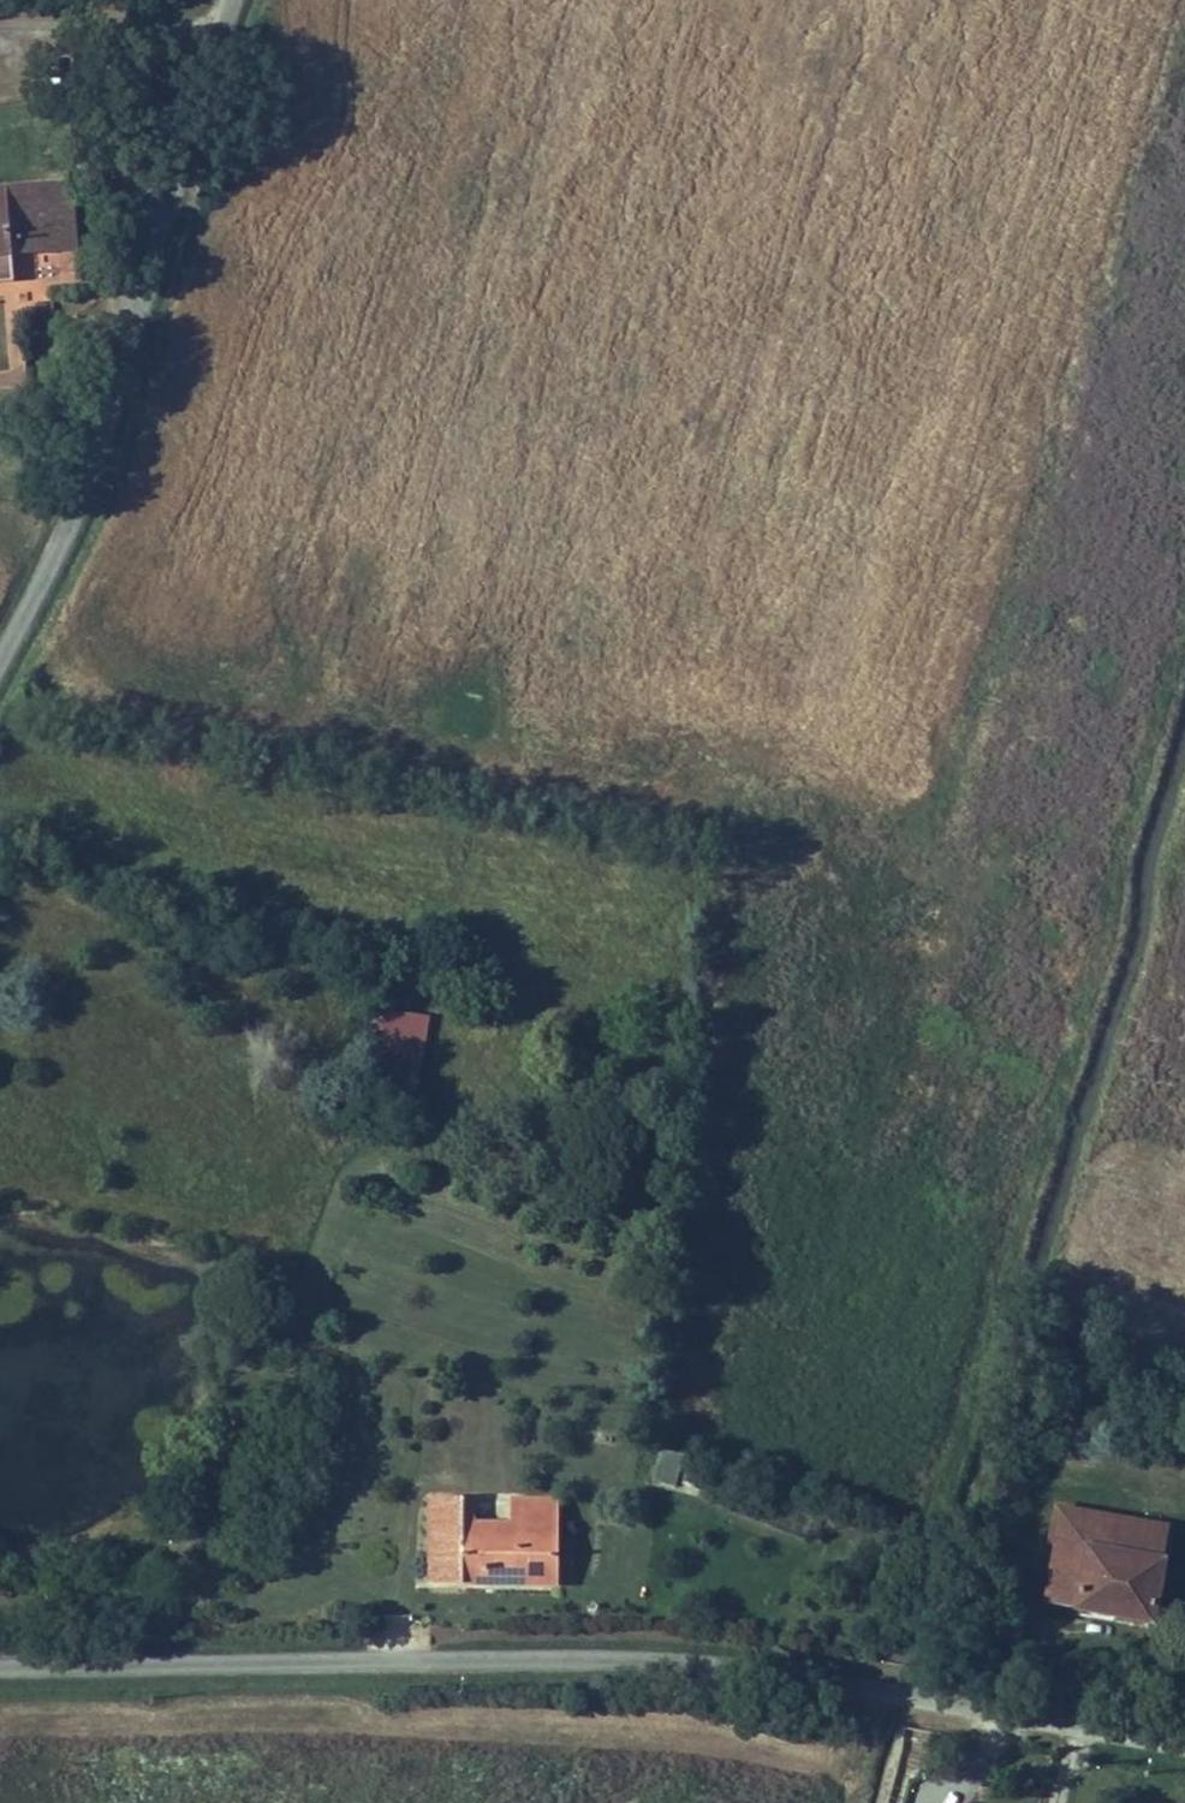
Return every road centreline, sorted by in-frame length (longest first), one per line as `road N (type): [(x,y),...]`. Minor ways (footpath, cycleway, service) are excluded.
road 1 (unclassified): [(1184,1752),(671,1652),(376,1668),(0,1667)]
road 2 (unclassified): [(0,716),(93,520),(248,0)]

